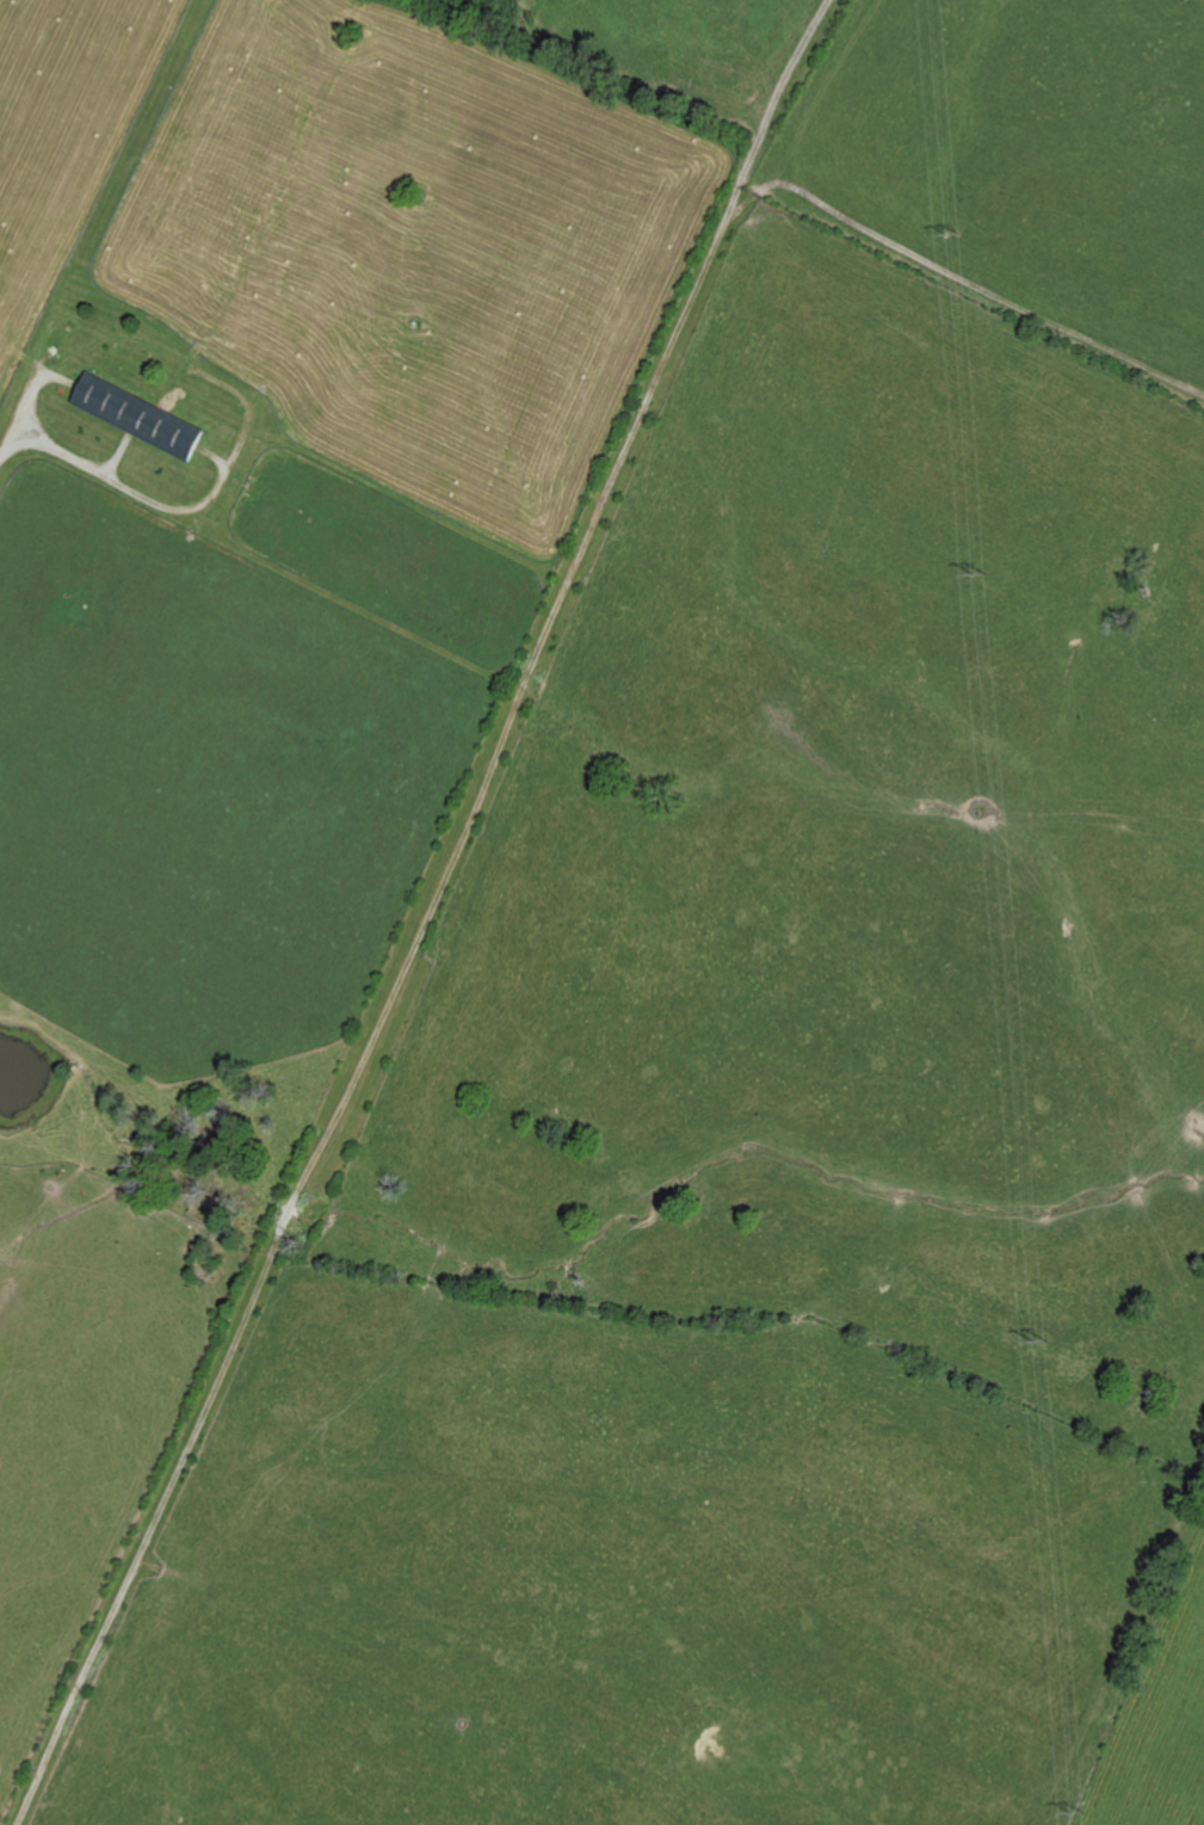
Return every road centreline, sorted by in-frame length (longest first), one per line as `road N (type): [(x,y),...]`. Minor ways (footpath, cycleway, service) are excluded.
road 1 (track): [(4,1824),(708,222),(815,0)]

